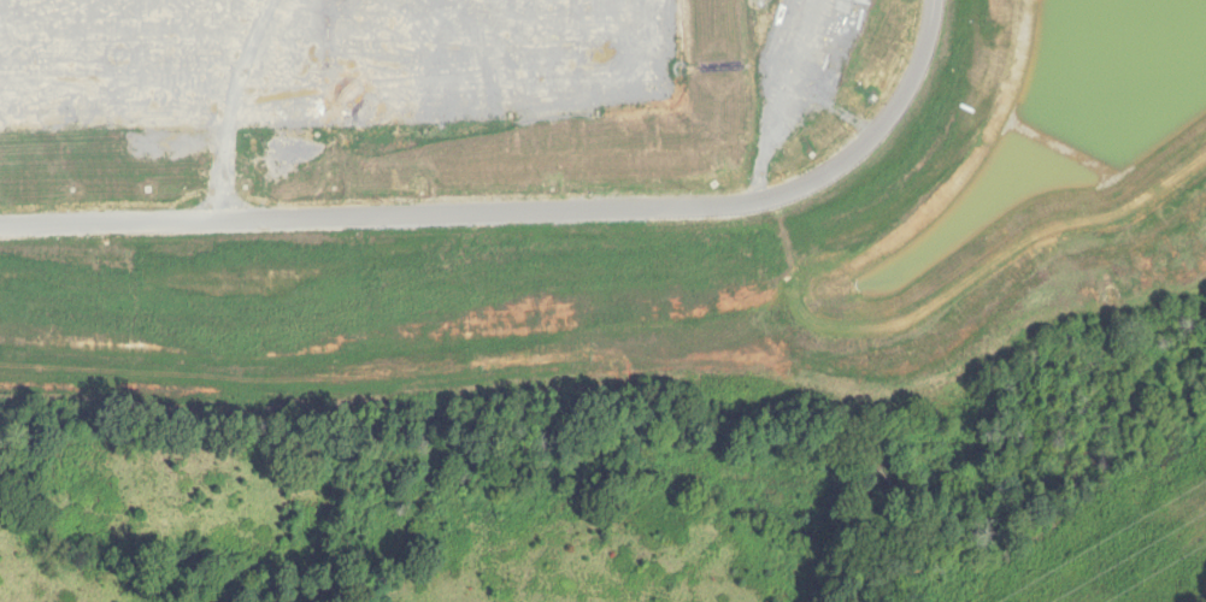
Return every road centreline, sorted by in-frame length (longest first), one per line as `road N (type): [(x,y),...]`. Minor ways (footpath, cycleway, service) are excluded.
road 1 (residential): [(0,225),(704,211),(780,199),(845,163),(889,113),(914,64),(930,0)]

